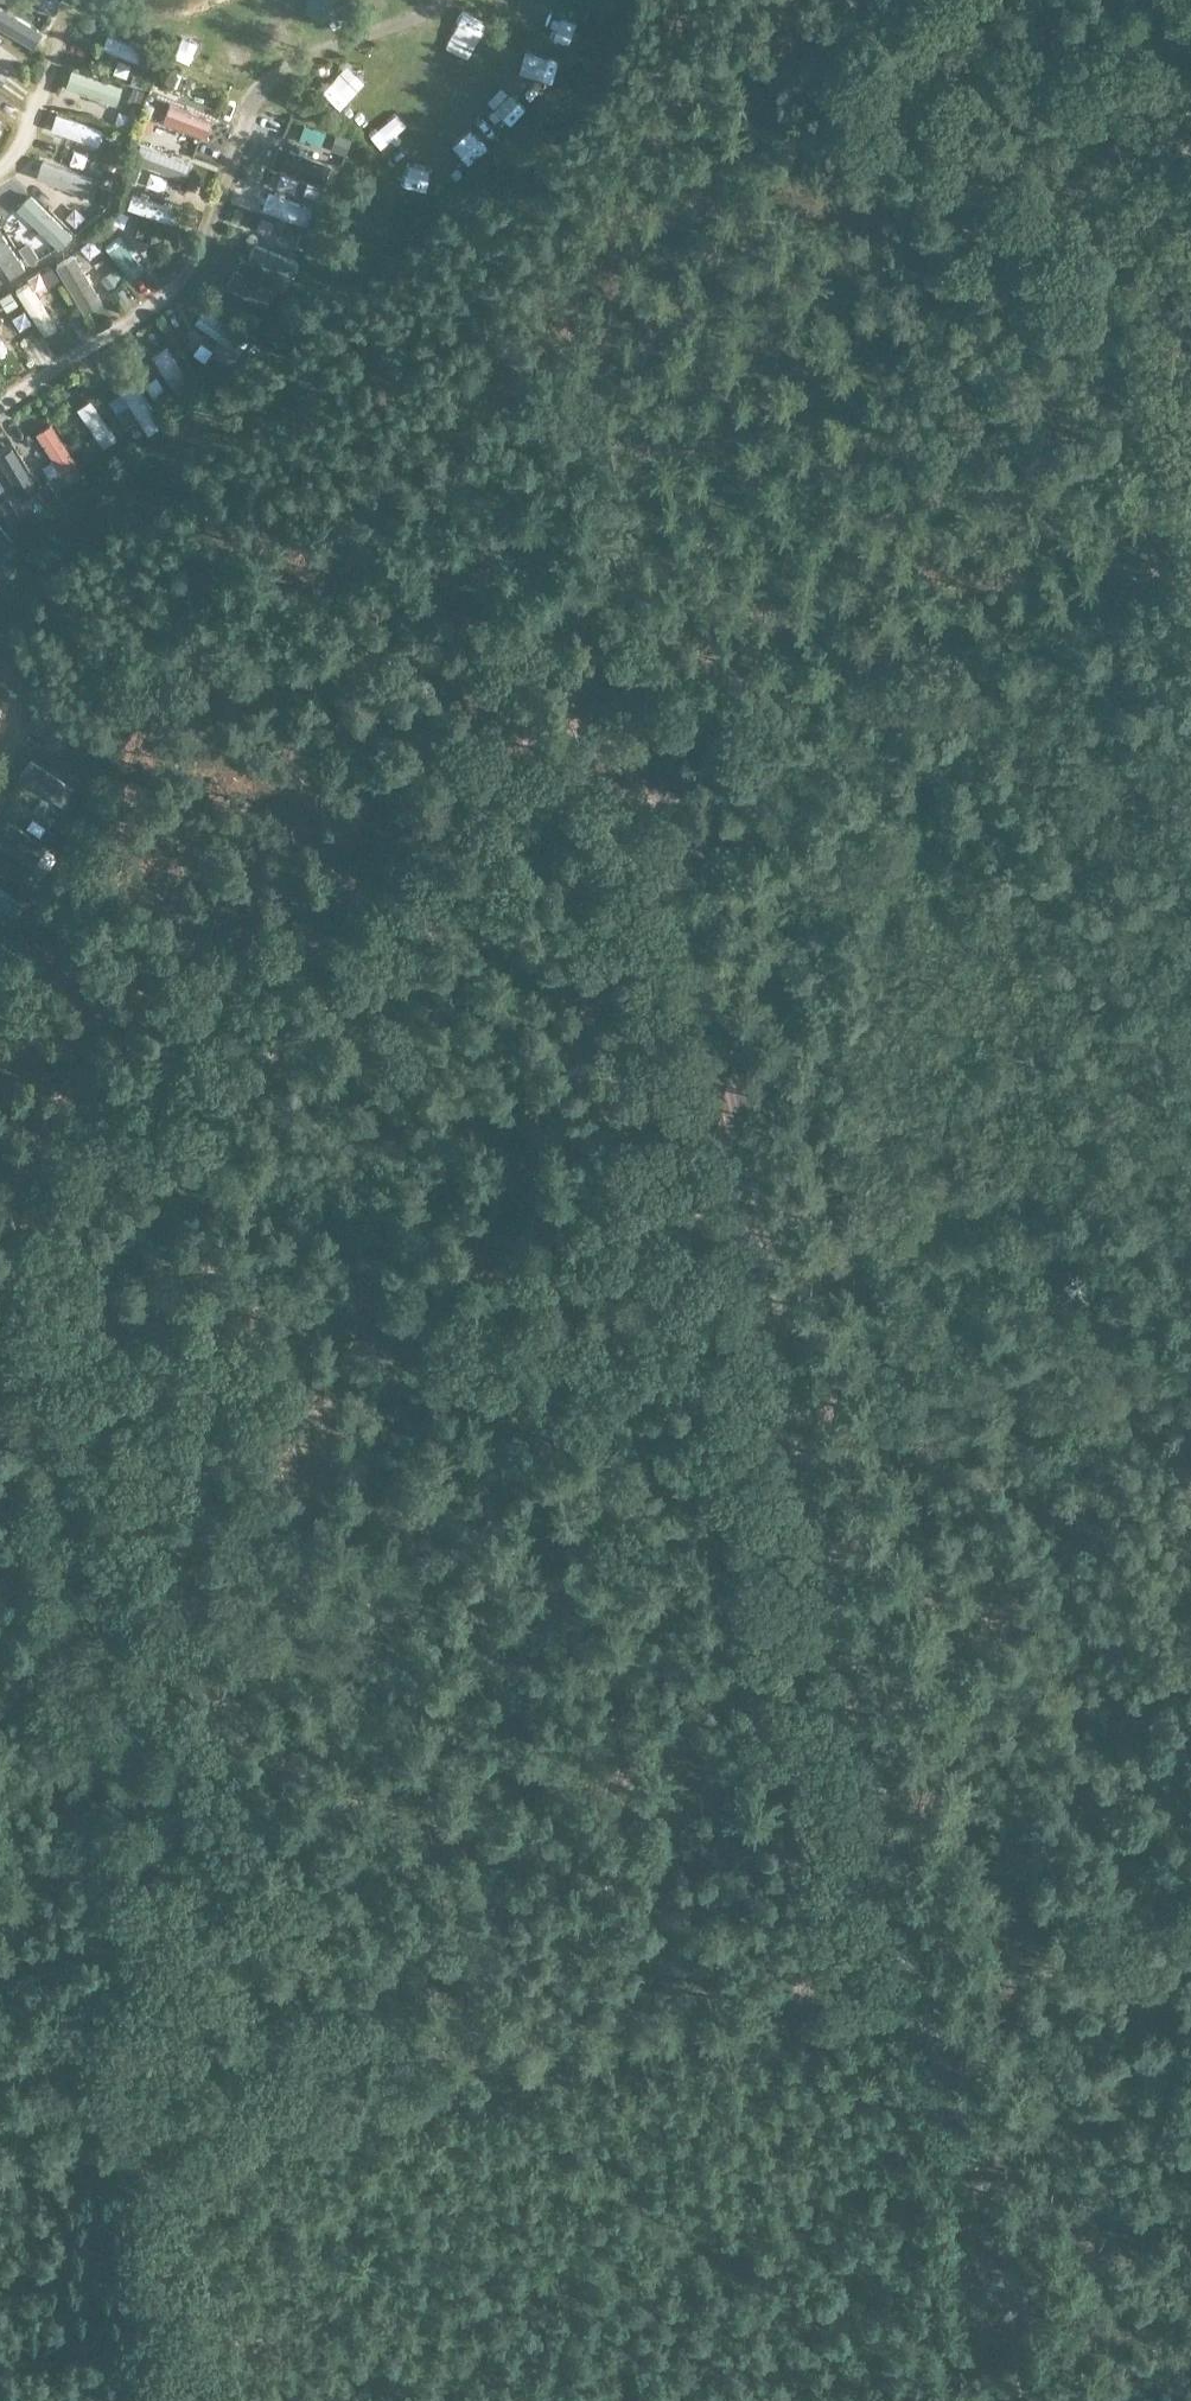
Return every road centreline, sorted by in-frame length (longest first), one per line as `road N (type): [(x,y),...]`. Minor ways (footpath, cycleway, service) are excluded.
road 1 (track): [(924,1980),(561,309)]
road 2 (track): [(187,2400),(3,1157)]
road 3 (track): [(924,1980),(0,2165)]
road 4 (track): [(0,1158),(121,1083),(413,827),(487,789),(655,726)]
road 5 (track): [(924,1980),(1025,2400)]
road 6 (track): [(0,802),(20,690),(0,683)]

